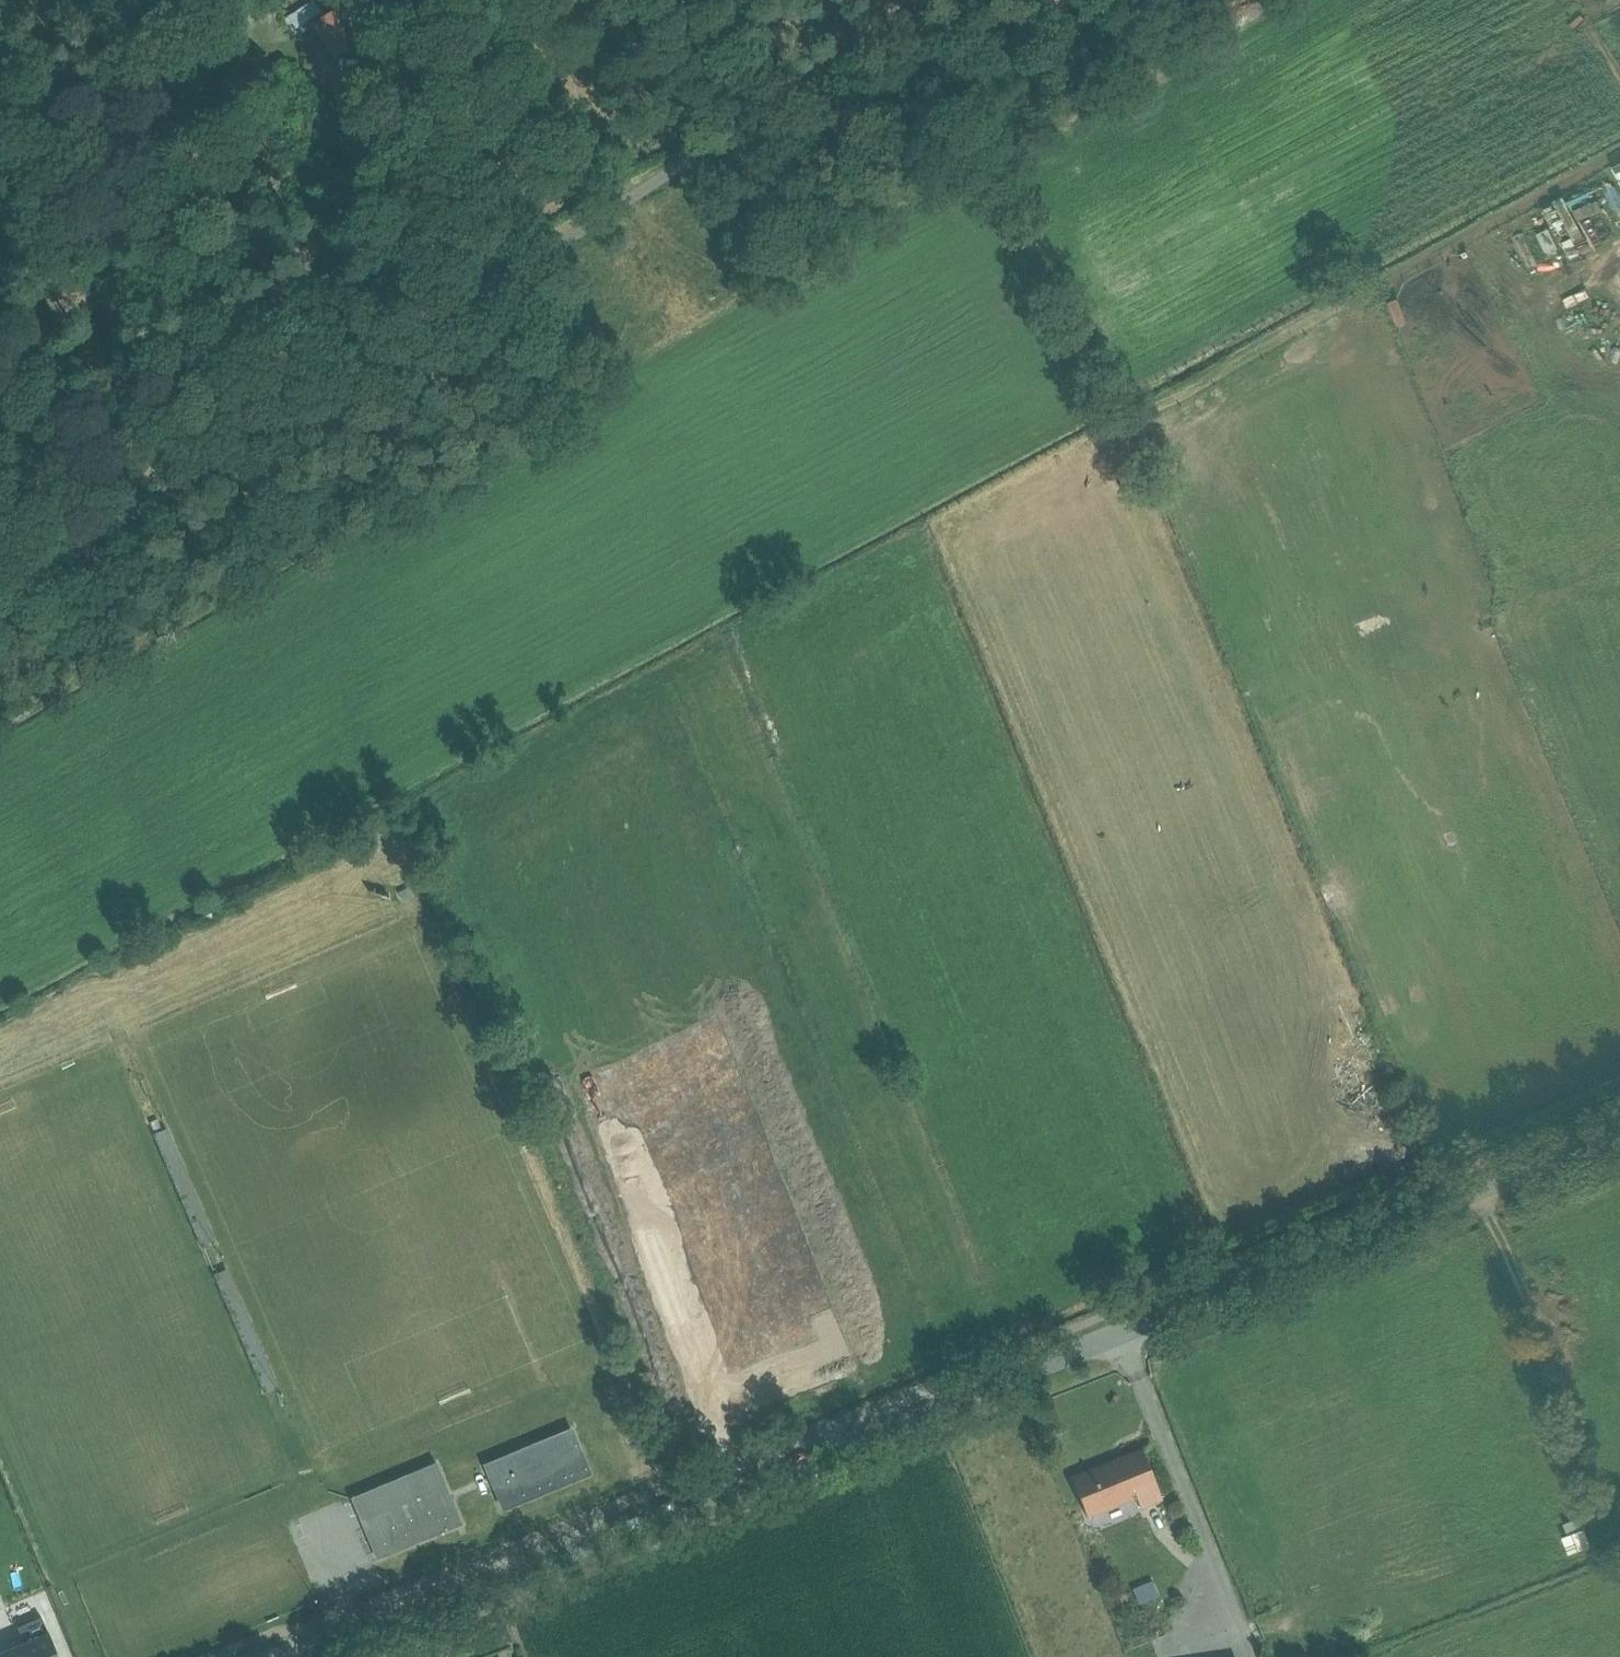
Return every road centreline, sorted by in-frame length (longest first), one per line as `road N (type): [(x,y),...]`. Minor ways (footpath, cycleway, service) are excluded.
road 1 (tertiary): [(1619,1134),(335,1656)]
road 2 (unclassified): [(0,594),(775,105)]
road 3 (track): [(775,105),(943,0)]

